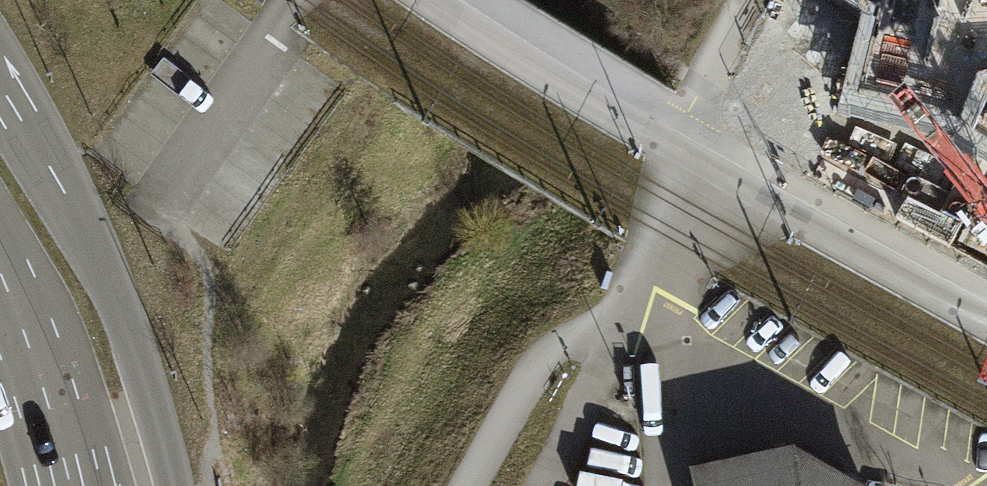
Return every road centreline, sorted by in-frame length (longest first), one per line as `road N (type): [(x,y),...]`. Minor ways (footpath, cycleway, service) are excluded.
road 1 (unclassified): [(986,328),(697,167),(428,0)]
road 2 (secondary): [(173,485),(122,312),(69,201),(0,85)]
road 3 (secondary): [(0,290),(63,485)]
road 4 (track): [(697,167),(689,126),(747,0)]

